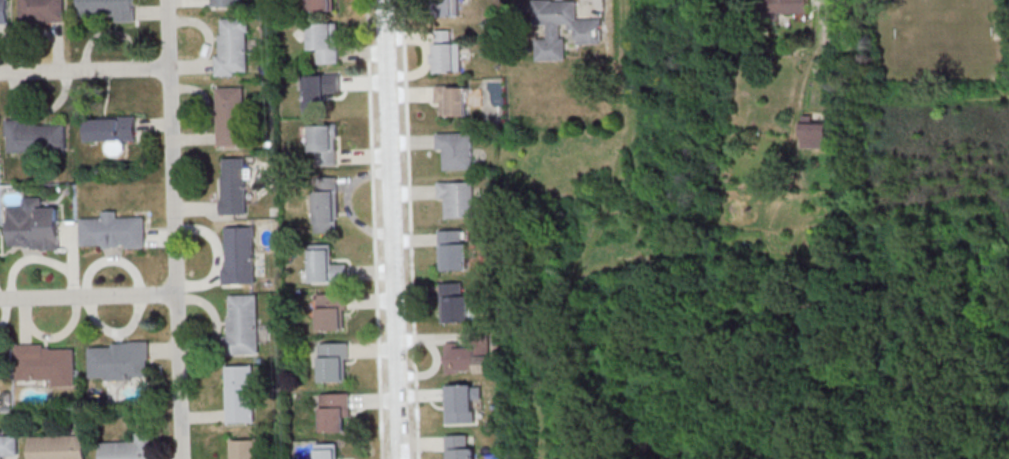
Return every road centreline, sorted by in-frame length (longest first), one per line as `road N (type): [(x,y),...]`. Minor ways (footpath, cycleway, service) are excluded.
road 1 (residential): [(183,458),(167,0)]
road 2 (residential): [(400,458),(385,0)]
road 3 (residential): [(177,296),(0,300)]
road 4 (residential): [(169,69),(0,75)]

